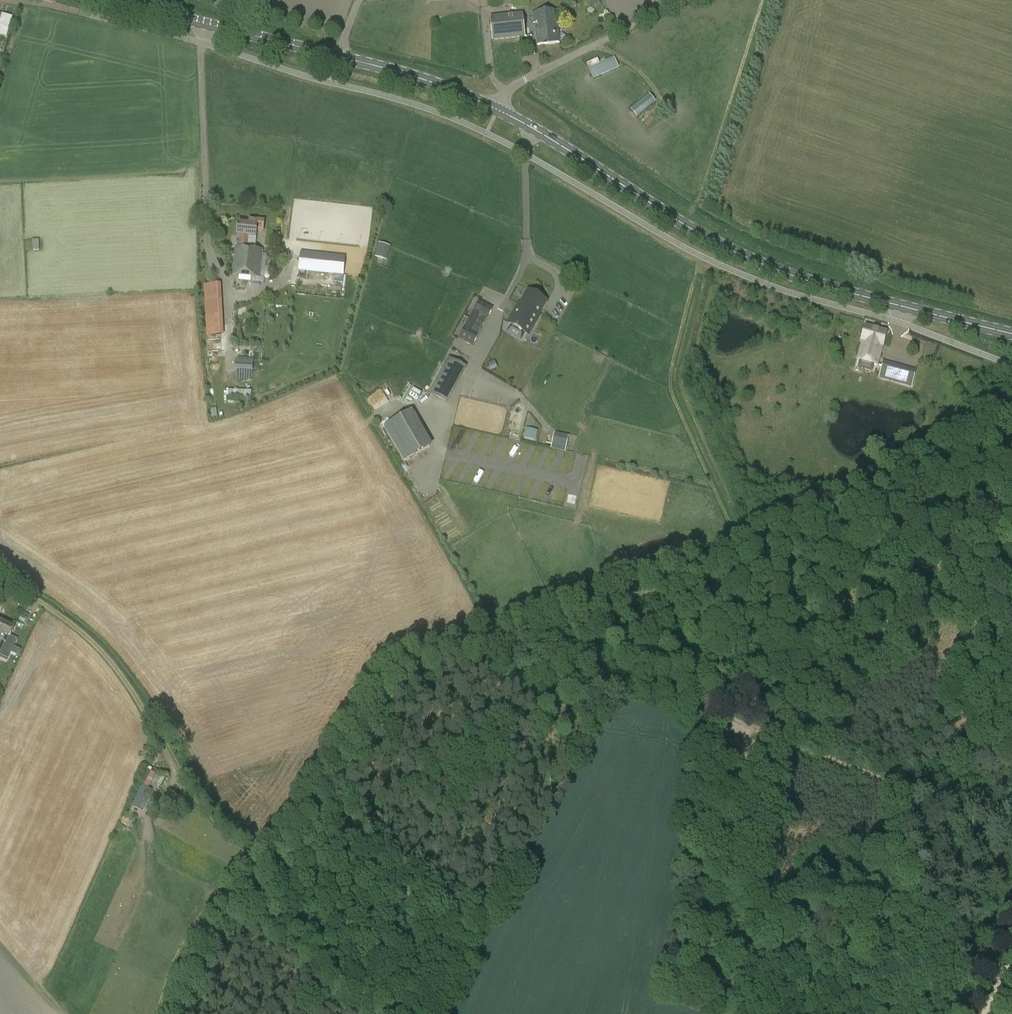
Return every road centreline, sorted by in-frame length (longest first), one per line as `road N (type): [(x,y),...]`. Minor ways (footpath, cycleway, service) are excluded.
road 1 (track): [(1011,427),(737,558),(407,672),(269,865)]
road 2 (secondary): [(1011,333),(733,251),(497,109)]
road 3 (track): [(1011,831),(748,728),(686,674),(630,665),(576,669)]
road 4 (track): [(0,578),(98,649),(184,782)]
road 5 (unclassified): [(497,109),(524,79),(683,0)]
road 6 (secondary): [(337,56),(150,10)]
road 7 (secondary): [(497,109),(337,56)]

